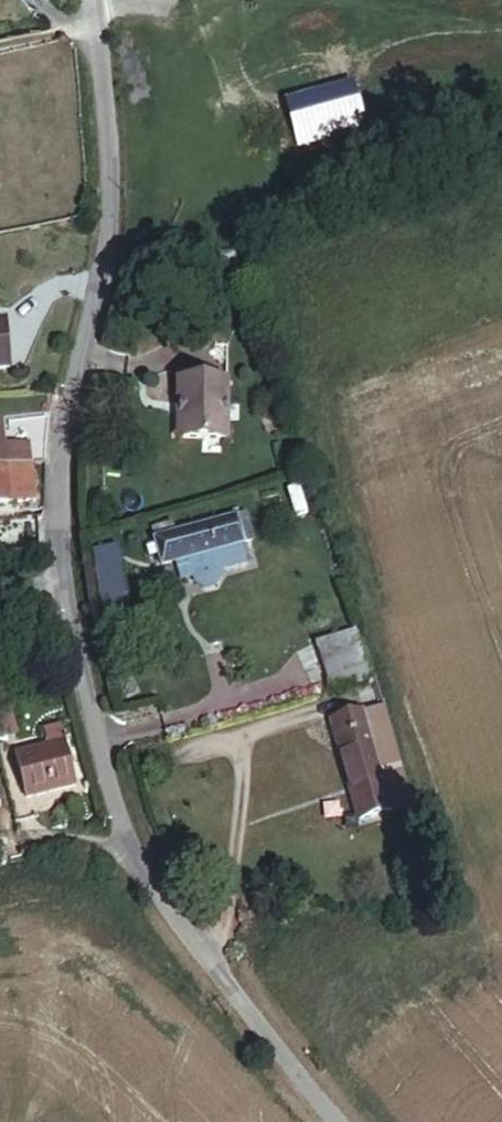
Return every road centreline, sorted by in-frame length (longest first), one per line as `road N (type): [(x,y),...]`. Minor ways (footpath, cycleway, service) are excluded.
road 1 (unclassified): [(339,1121),(120,824),(70,627),(59,494),(71,379),(105,252),(111,158),(91,0)]

